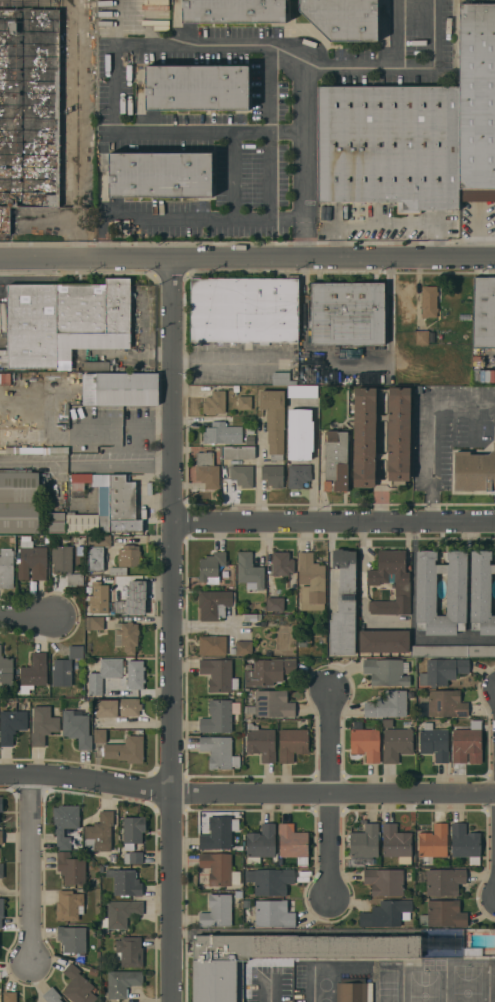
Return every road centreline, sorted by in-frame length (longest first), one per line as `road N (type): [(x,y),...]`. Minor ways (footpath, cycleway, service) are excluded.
road 1 (residential): [(166,257),(176,326),(174,1001)]
road 2 (residential): [(494,796),(172,792),(0,777)]
road 3 (residential): [(494,257),(0,257)]
road 4 (residential): [(175,522),(494,521)]
road 5 (residential): [(331,690),(331,901)]
road 6 (residential): [(34,777),(30,965)]

